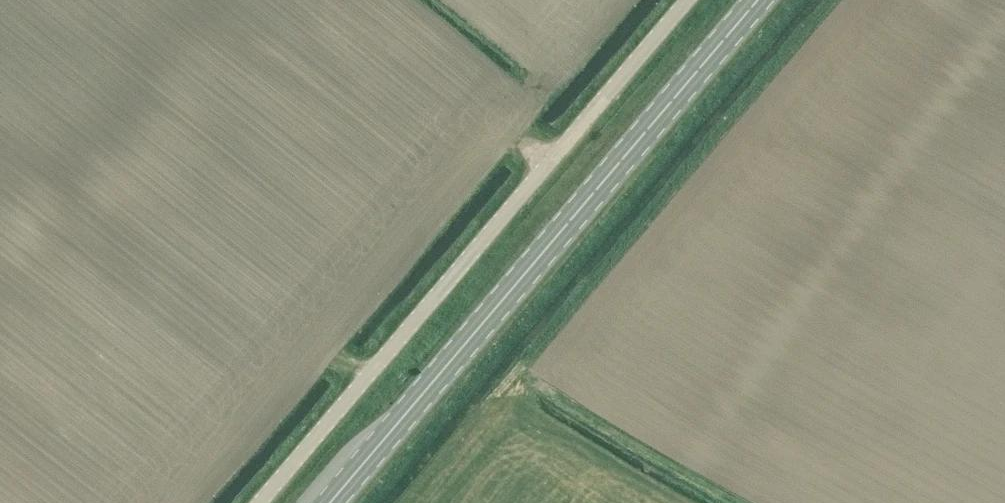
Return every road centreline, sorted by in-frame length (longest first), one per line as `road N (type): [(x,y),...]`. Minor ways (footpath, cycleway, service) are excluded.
road 1 (primary): [(330,502),(757,0)]
road 2 (unclassified): [(261,502),(688,0)]

